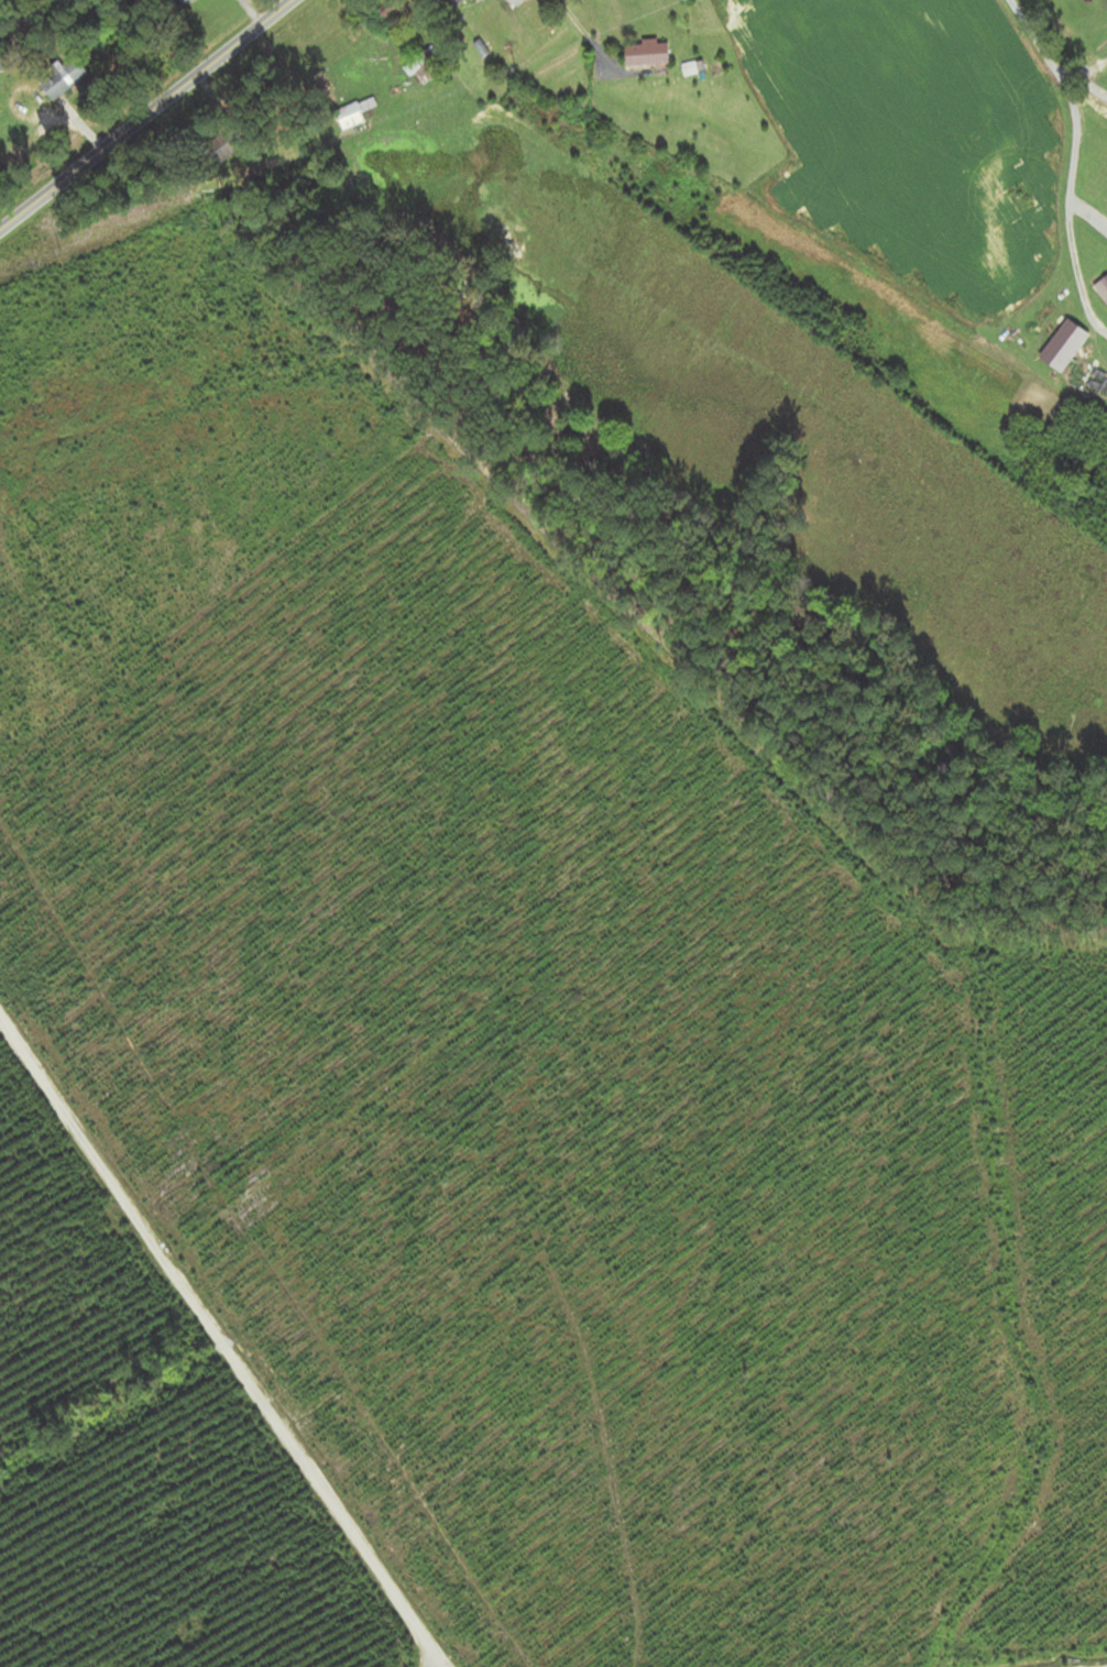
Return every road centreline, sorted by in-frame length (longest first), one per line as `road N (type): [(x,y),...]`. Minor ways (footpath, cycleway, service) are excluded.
road 1 (residential): [(0,230),(287,0)]

